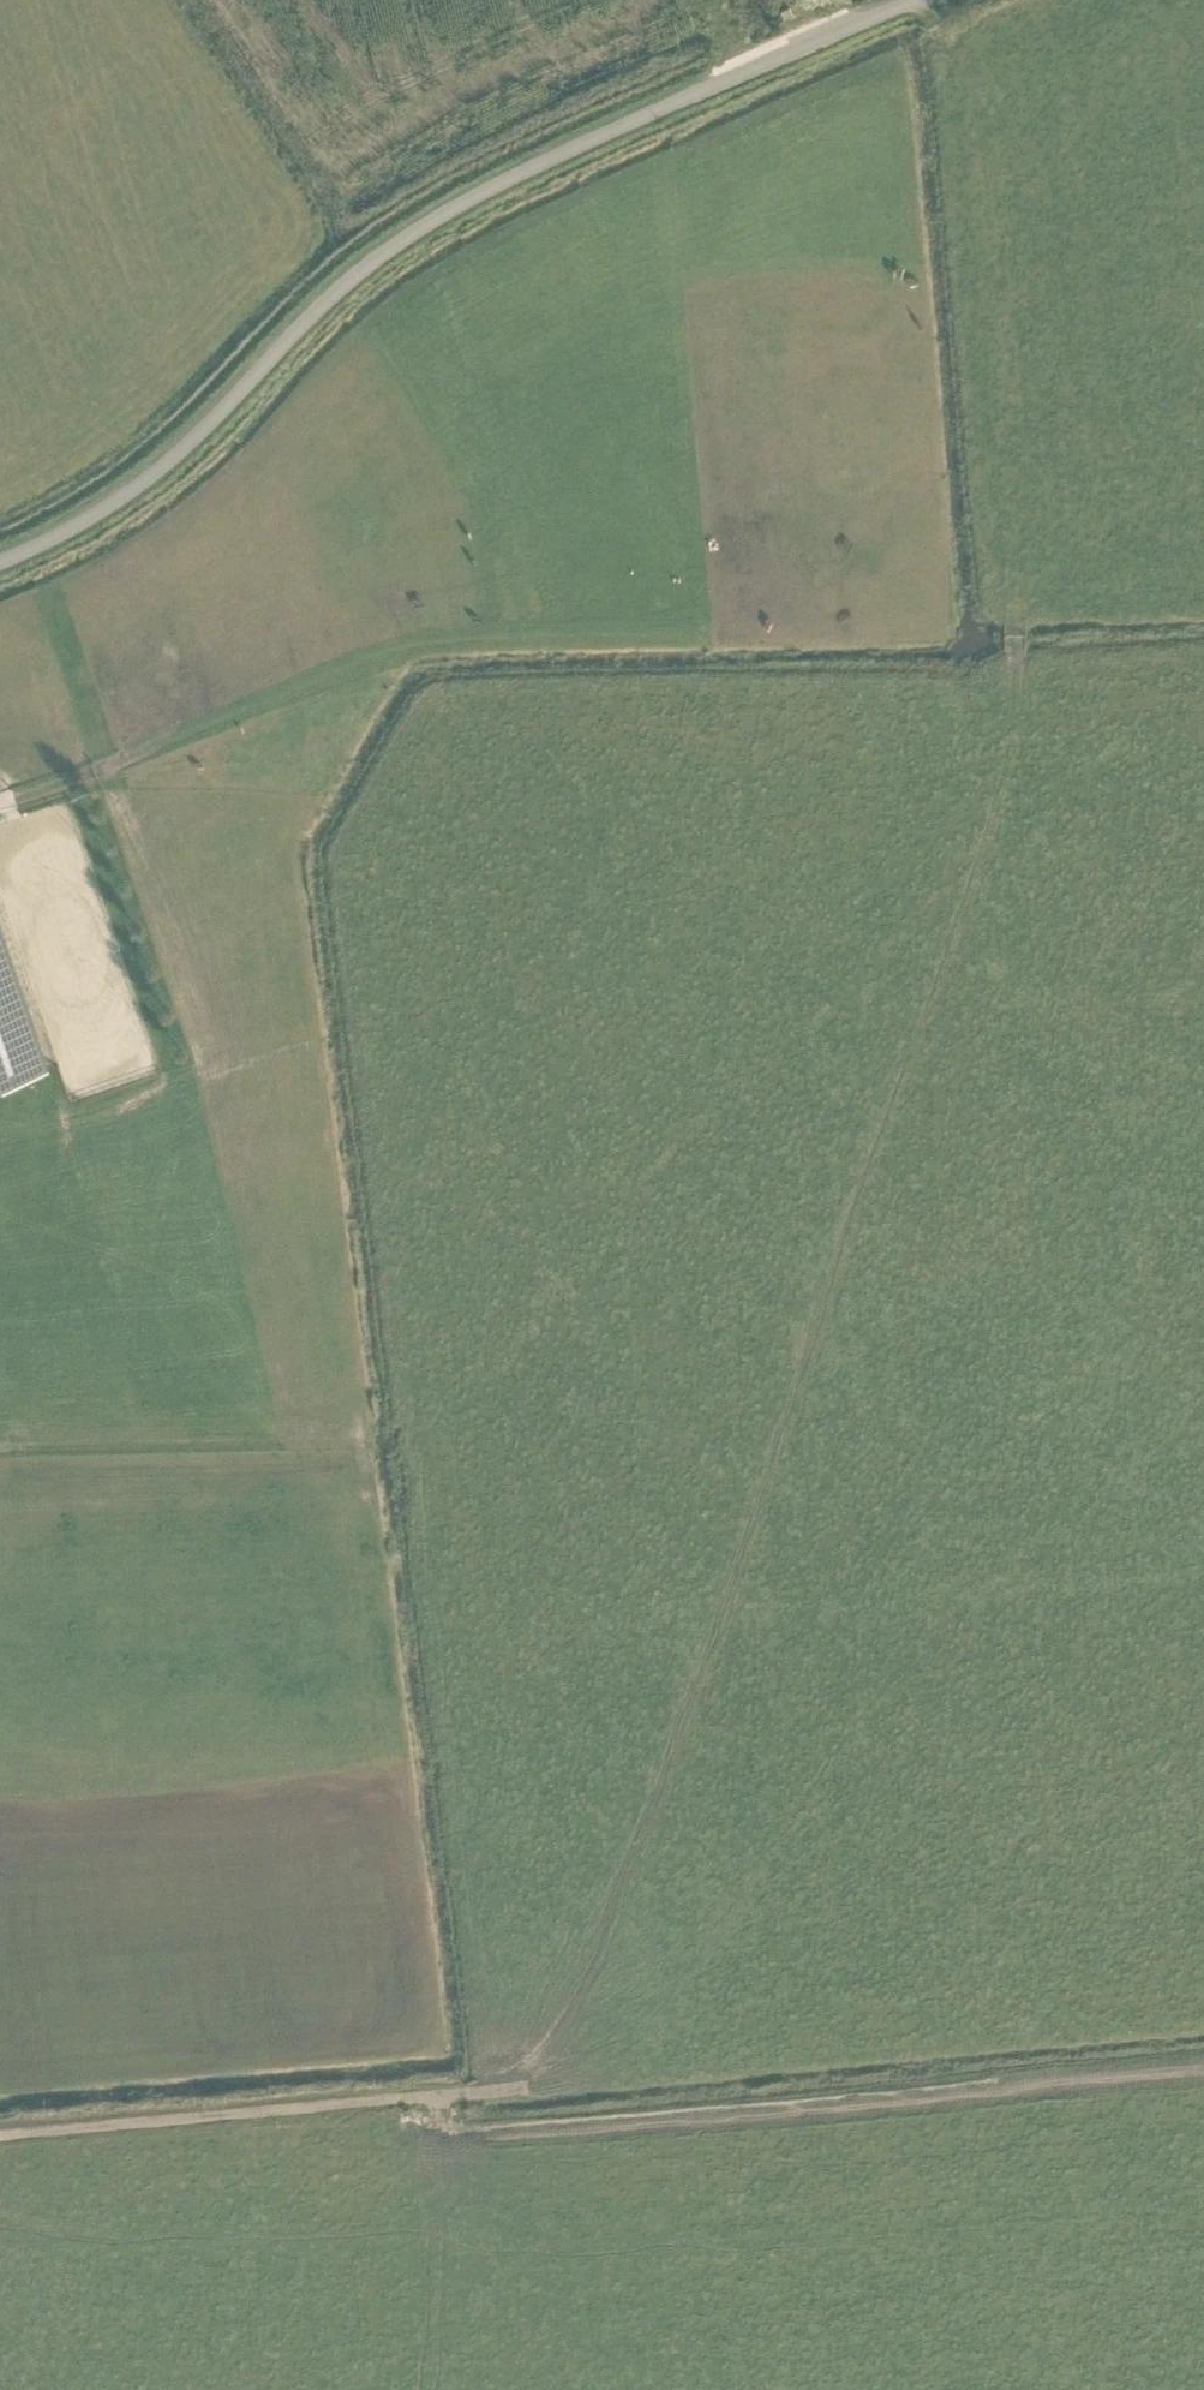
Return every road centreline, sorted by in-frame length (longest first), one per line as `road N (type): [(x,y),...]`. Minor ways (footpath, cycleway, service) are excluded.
road 1 (unclassified): [(0,563),(144,476),(350,284),(497,186),(936,0)]

